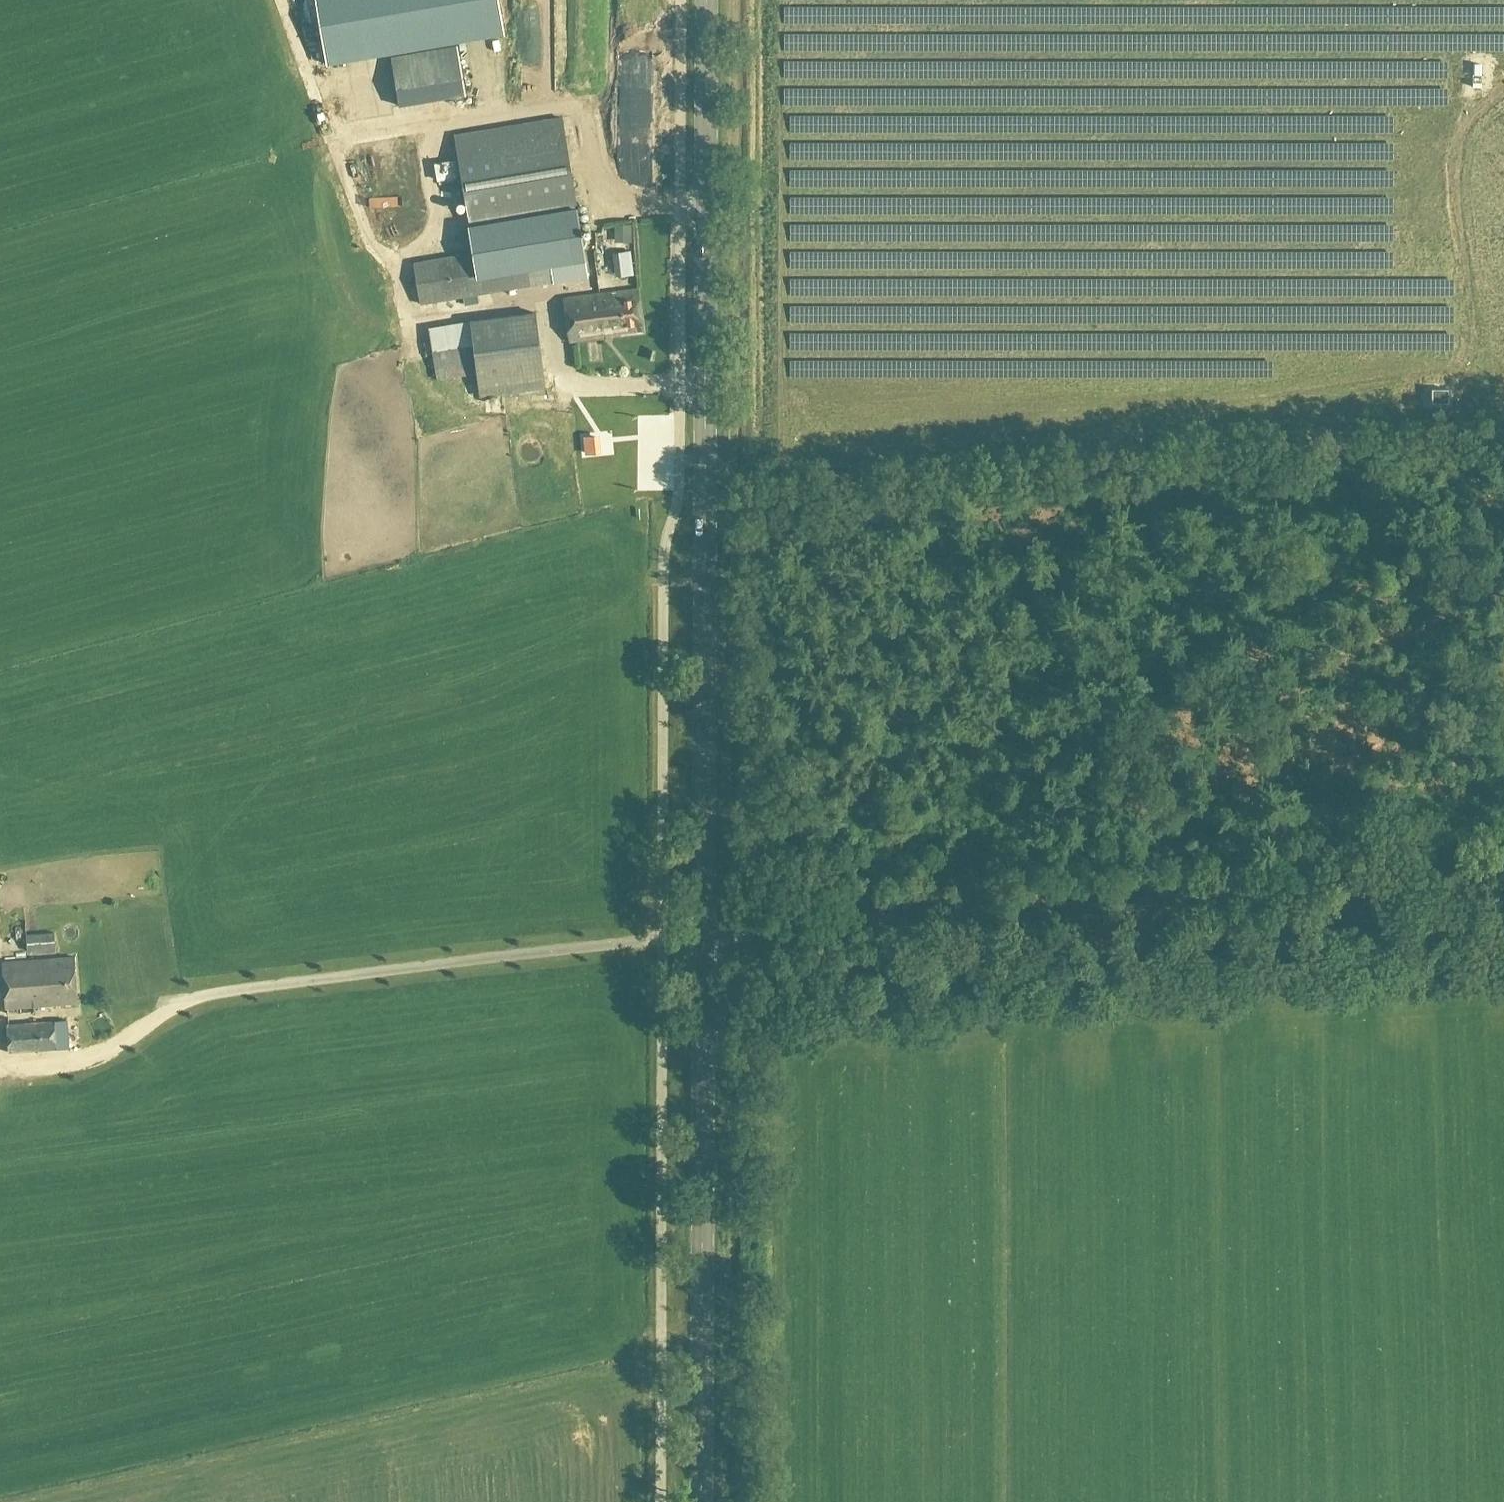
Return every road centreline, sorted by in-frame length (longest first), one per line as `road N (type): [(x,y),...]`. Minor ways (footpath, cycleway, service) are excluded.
road 1 (secondary): [(704,933),(707,0)]
road 2 (unclassified): [(704,933),(1503,873)]
road 3 (secondary): [(701,1501),(704,933)]

